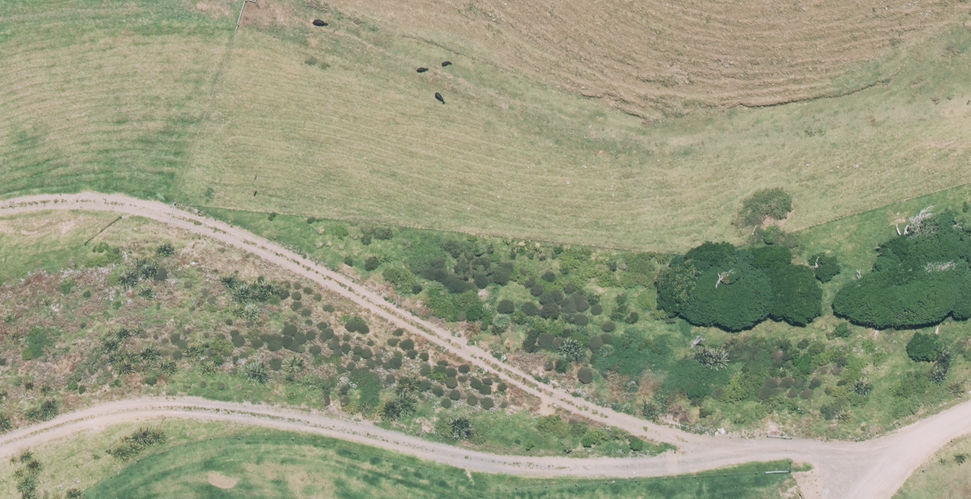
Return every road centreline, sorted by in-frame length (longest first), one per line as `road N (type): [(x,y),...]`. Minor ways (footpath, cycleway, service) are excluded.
road 1 (track): [(903,455),(744,451),(692,441),(573,404),(222,231),(120,202),(0,206)]
road 2 (track): [(0,445),(135,409),(332,427),(450,455),(540,466),(664,465),(744,451)]

